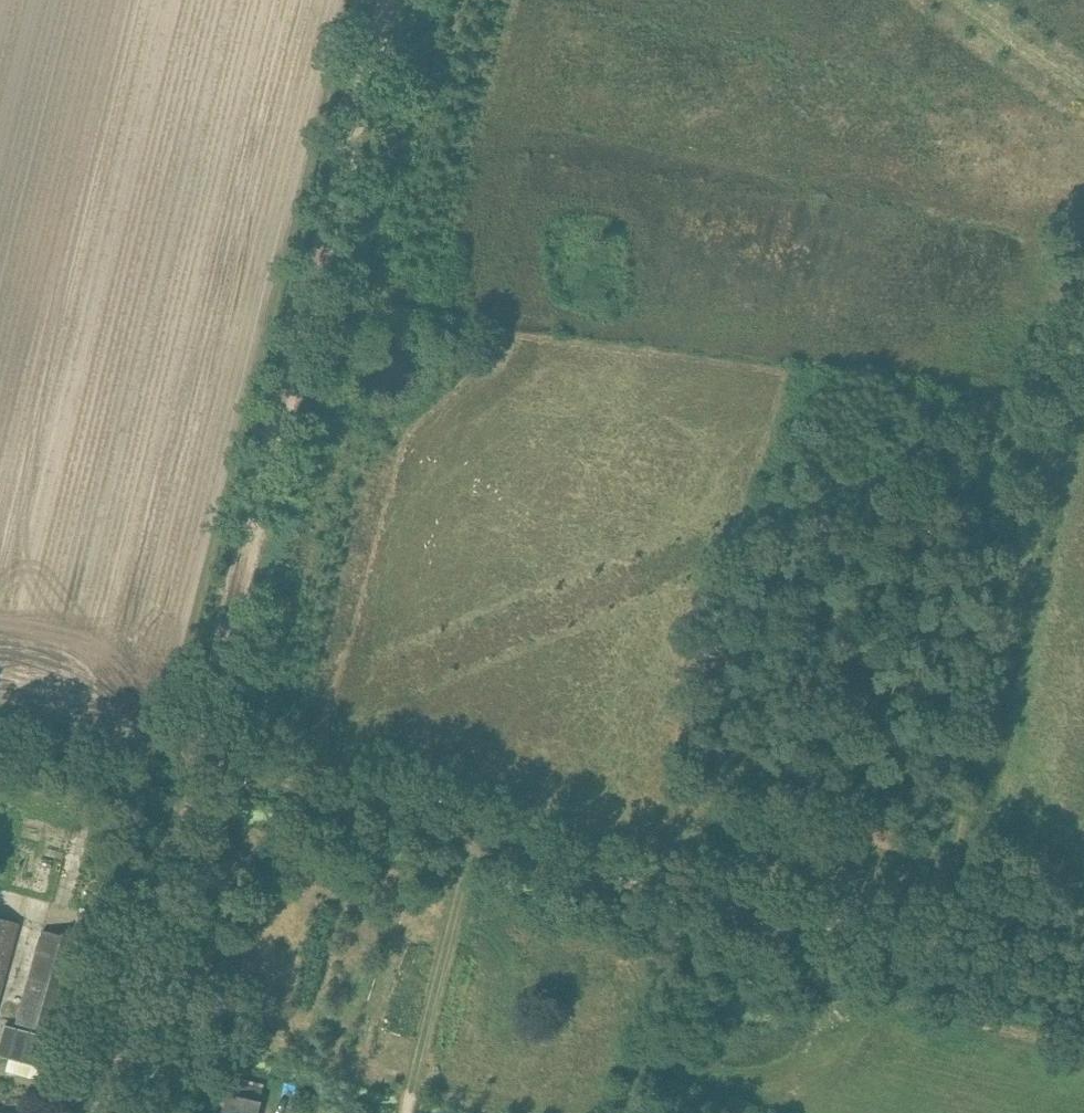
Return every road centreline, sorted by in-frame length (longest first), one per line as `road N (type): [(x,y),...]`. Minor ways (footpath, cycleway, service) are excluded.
road 1 (track): [(199,752),(388,0)]
road 2 (unclassified): [(102,1112),(199,752)]

